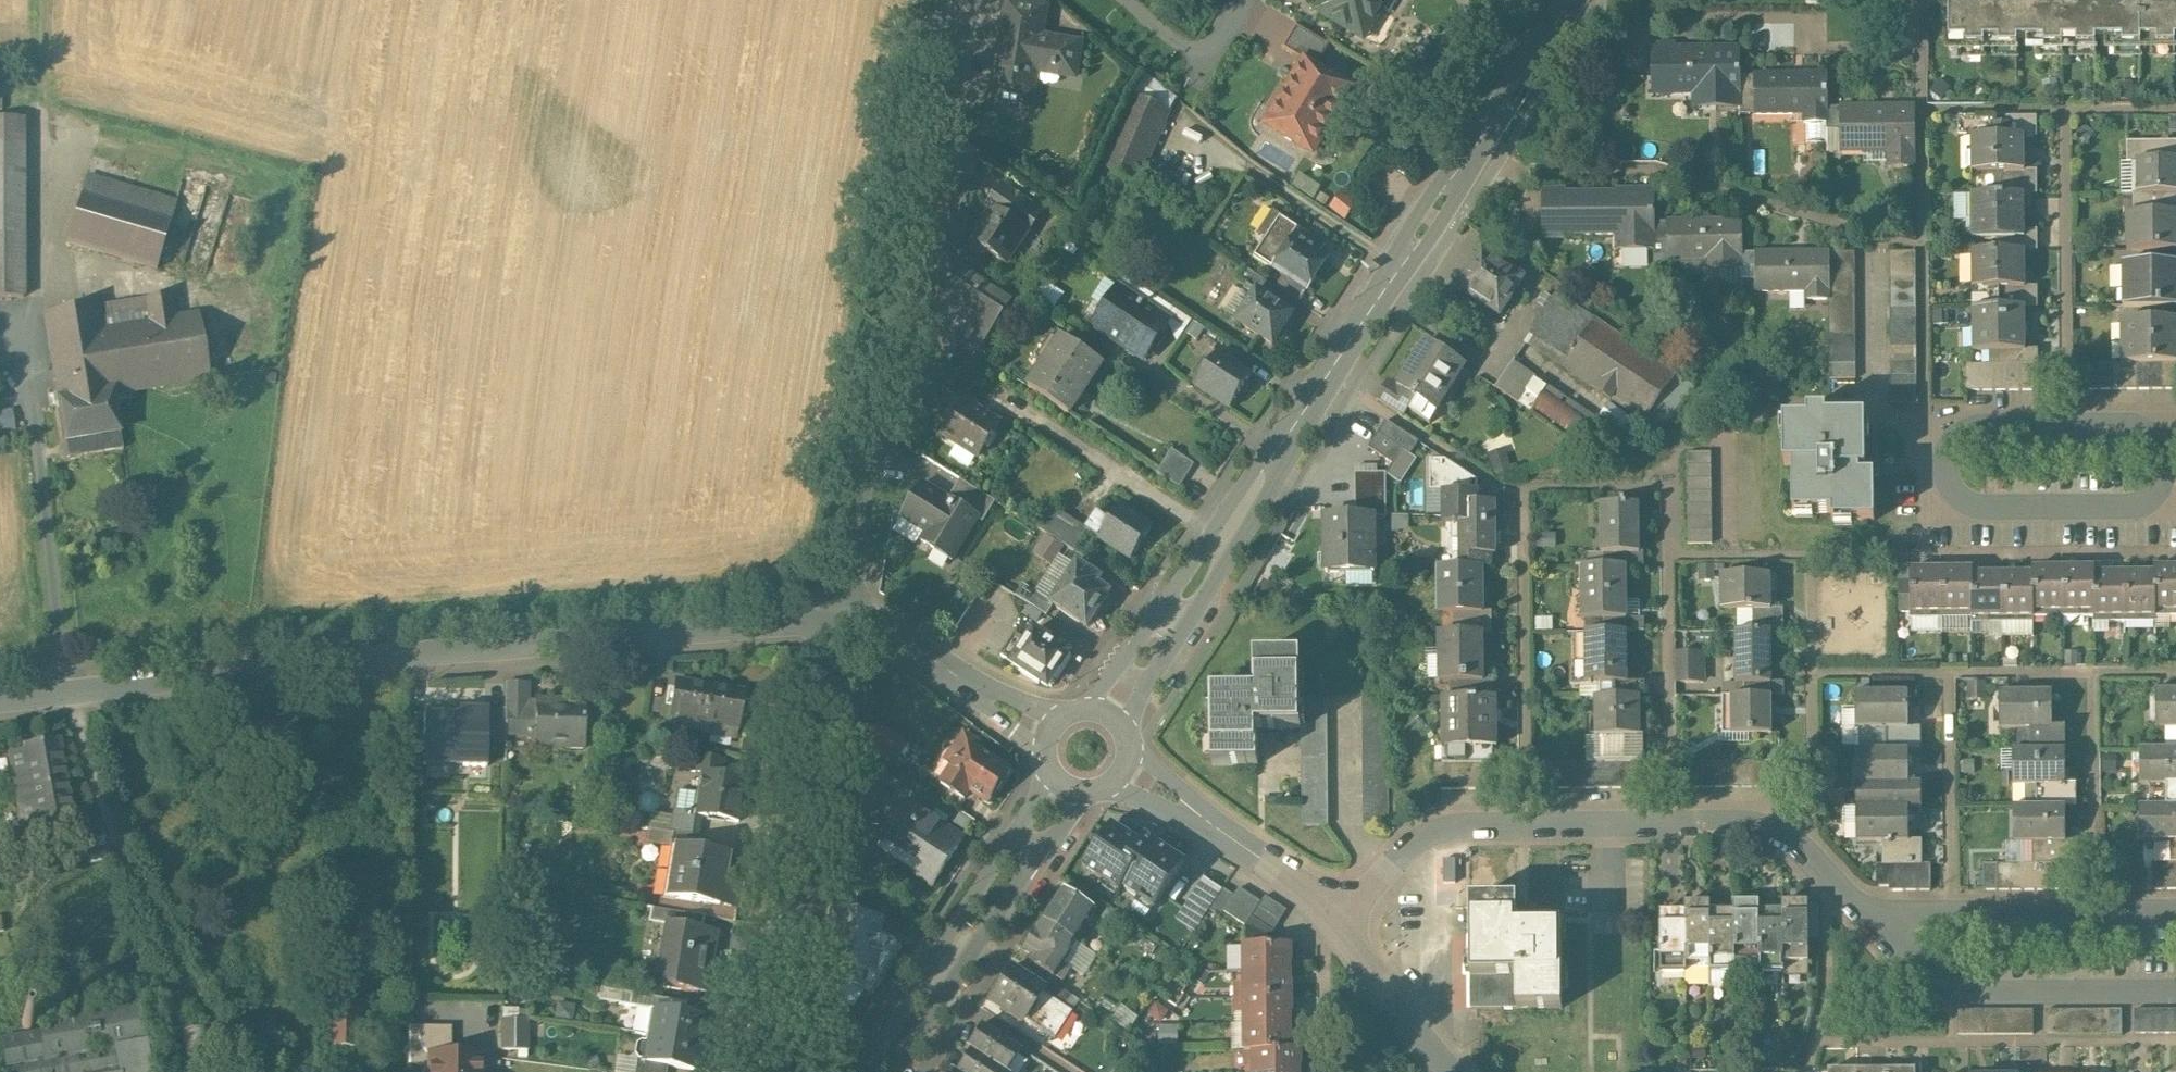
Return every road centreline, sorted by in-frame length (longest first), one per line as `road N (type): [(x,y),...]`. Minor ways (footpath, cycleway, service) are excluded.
road 1 (secondary): [(1571,0),(1106,715)]
road 2 (residential): [(848,618),(0,699)]
road 3 (residential): [(946,0),(848,618)]
road 4 (residential): [(848,618),(769,1071)]
road 5 (residential): [(2066,422),(1980,423),(1965,431),(1947,455),(1953,489),(1989,505),(2150,498),(2170,460),(2169,421)]
road 6 (residential): [(1497,161),(1524,168),(1654,166),(1921,245)]
road 7 (track): [(257,1071),(145,903),(86,761),(67,691)]
road 8 (residential): [(1867,912),(1955,995),(2175,993)]
road 9 (secondary): [(878,1071),(1066,788)]
road 10 (residential): [(1527,823),(1525,484)]
road 11 (residential): [(1669,822),(1666,485)]
road 12 (residential): [(2066,422),(2064,108)]
road 13 (residential): [(1124,771),(1340,921)]
road 14 (residential): [(1947,672),(1950,911)]
road 15 (residential): [(2091,672),(2094,909)]
road 16 (residential): [(1050,732),(889,630),(848,618)]
road 17 (residential): [(1340,921),(1423,835),(1462,823),(1527,823)]
road 18 (residential): [(1238,0),(1191,76),(1099,0)]
road 19 (residential): [(1354,389),(1498,484),(1525,484)]
road 20 (residential): [(1340,921),(1456,1071)]
road 21 (residential): [(1810,852),(1811,673)]
road 22 (residential): [(1923,406),(1921,245)]
road 23 (residential): [(1669,822),(1768,828),(1810,852)]
road 24 (residential): [(2094,909),(1950,911)]
road 25 (residential): [(1920,109),(2064,108)]
road 26 (residential): [(1947,672),(2091,672)]
road 27 (residential): [(1527,823),(1669,822)]
road 28 (residential): [(1525,484),(1666,485)]
road 29 (residential): [(1921,245),(1920,109)]
road 30 (residential): [(1811,673),(1947,672)]
road 31 (residential): [(1811,673),(1810,553)]

